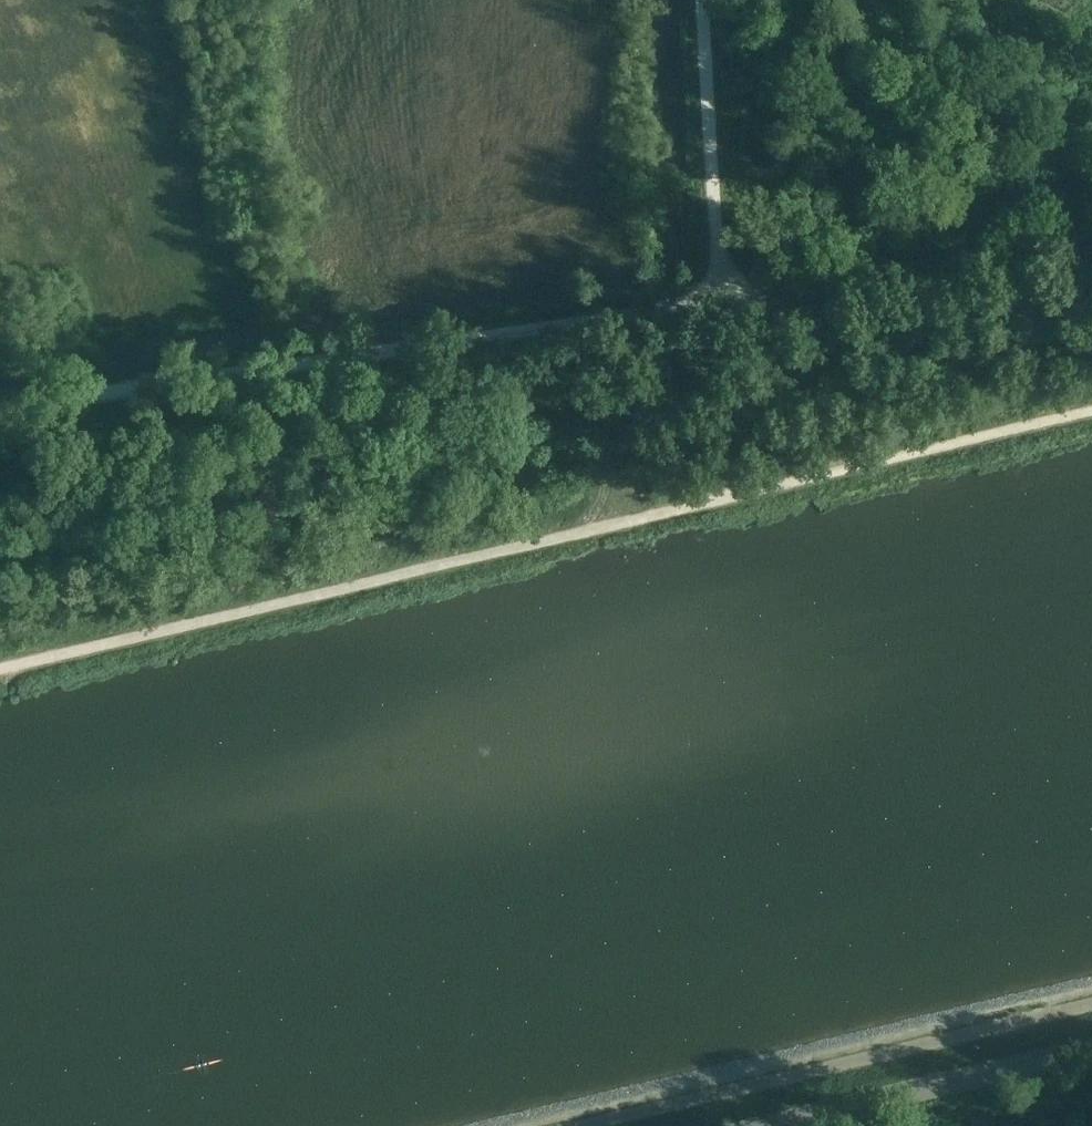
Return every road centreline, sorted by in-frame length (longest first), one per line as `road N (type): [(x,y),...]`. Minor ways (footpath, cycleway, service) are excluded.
road 1 (tertiary): [(756,1125),(1091,1044)]

